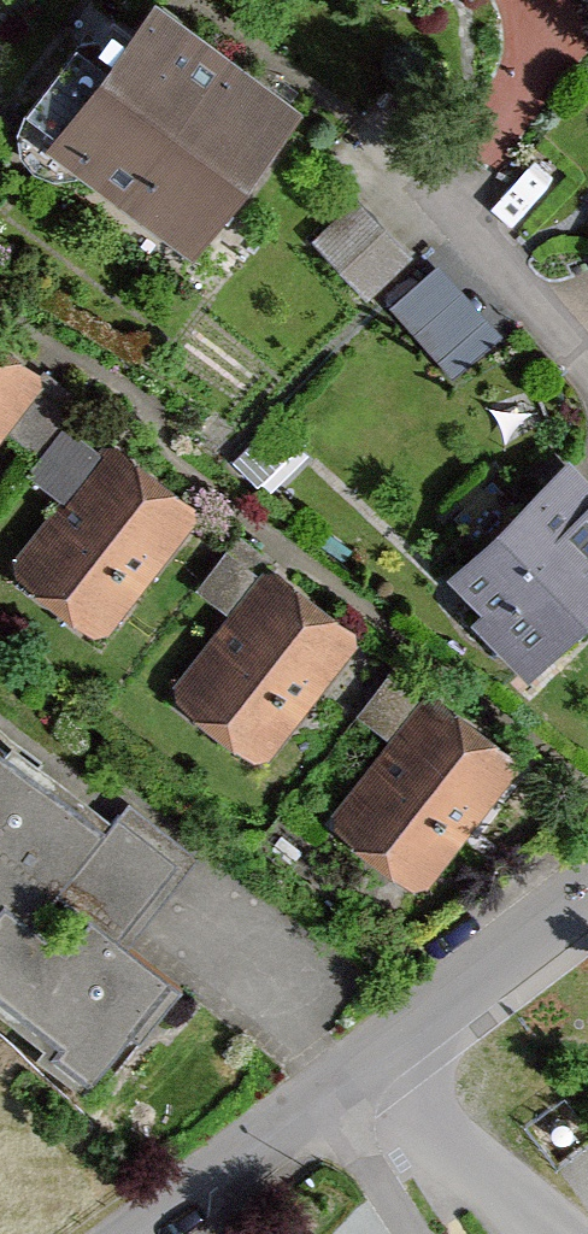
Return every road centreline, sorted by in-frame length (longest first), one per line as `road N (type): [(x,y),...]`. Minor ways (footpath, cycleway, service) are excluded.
road 1 (residential): [(137,1233),(587,898)]

